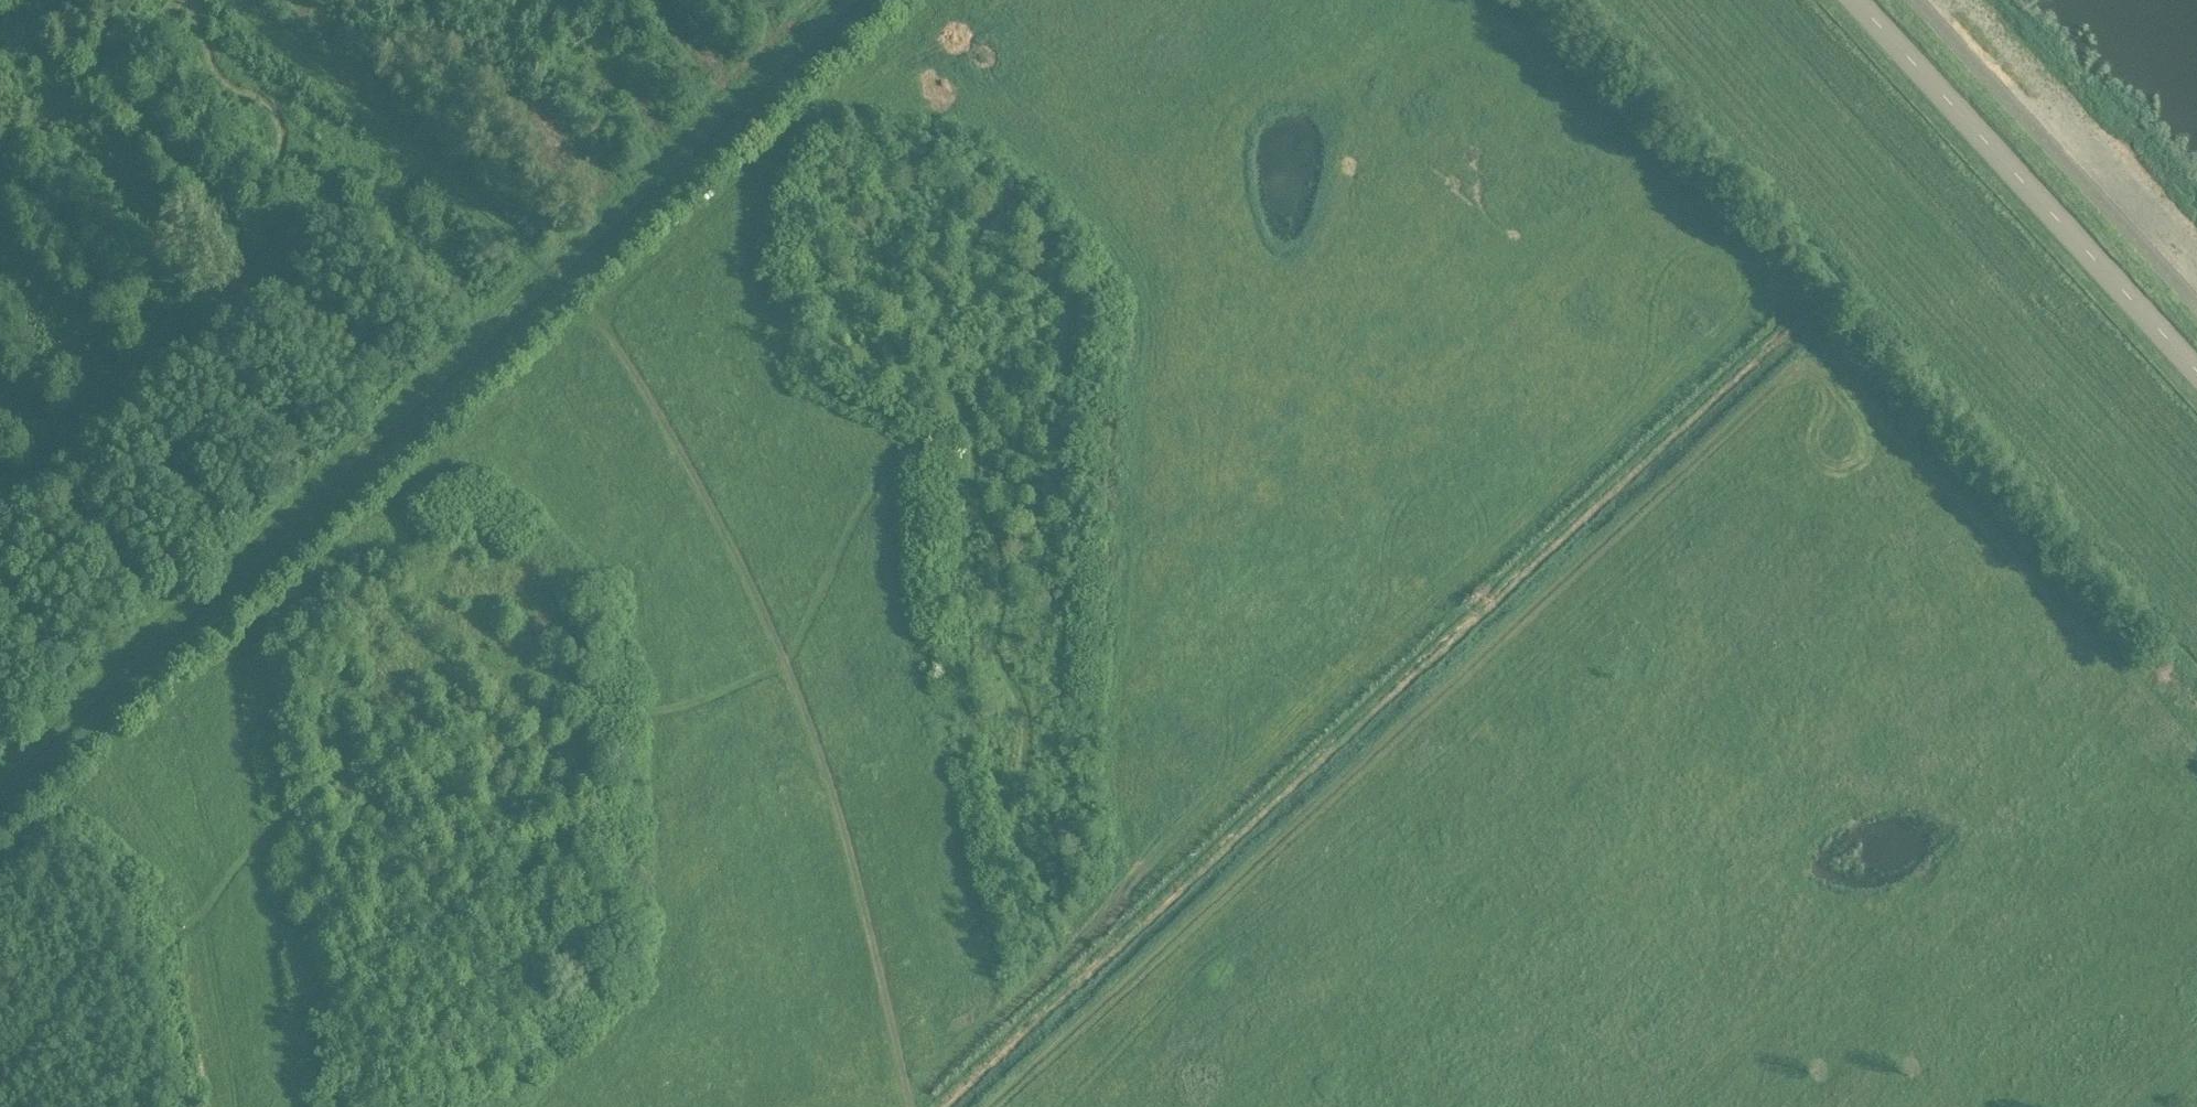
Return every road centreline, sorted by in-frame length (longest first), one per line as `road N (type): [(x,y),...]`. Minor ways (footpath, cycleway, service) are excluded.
road 1 (tertiary): [(1855,0),(2196,371)]
road 2 (track): [(231,0),(569,279)]

